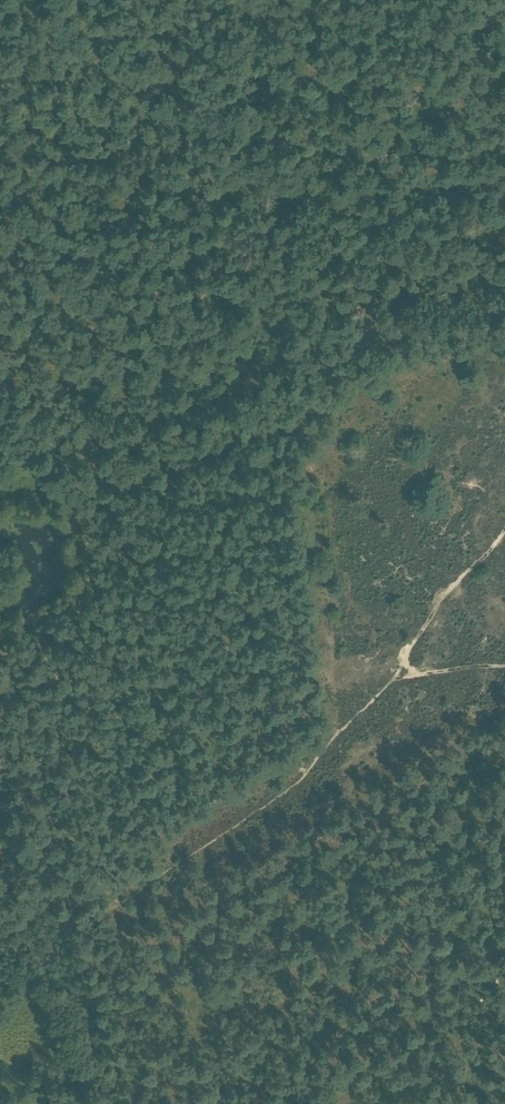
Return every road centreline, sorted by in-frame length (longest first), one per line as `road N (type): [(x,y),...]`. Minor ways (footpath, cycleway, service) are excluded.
road 1 (track): [(0,91),(63,83),(78,67),(171,43),(228,0)]

